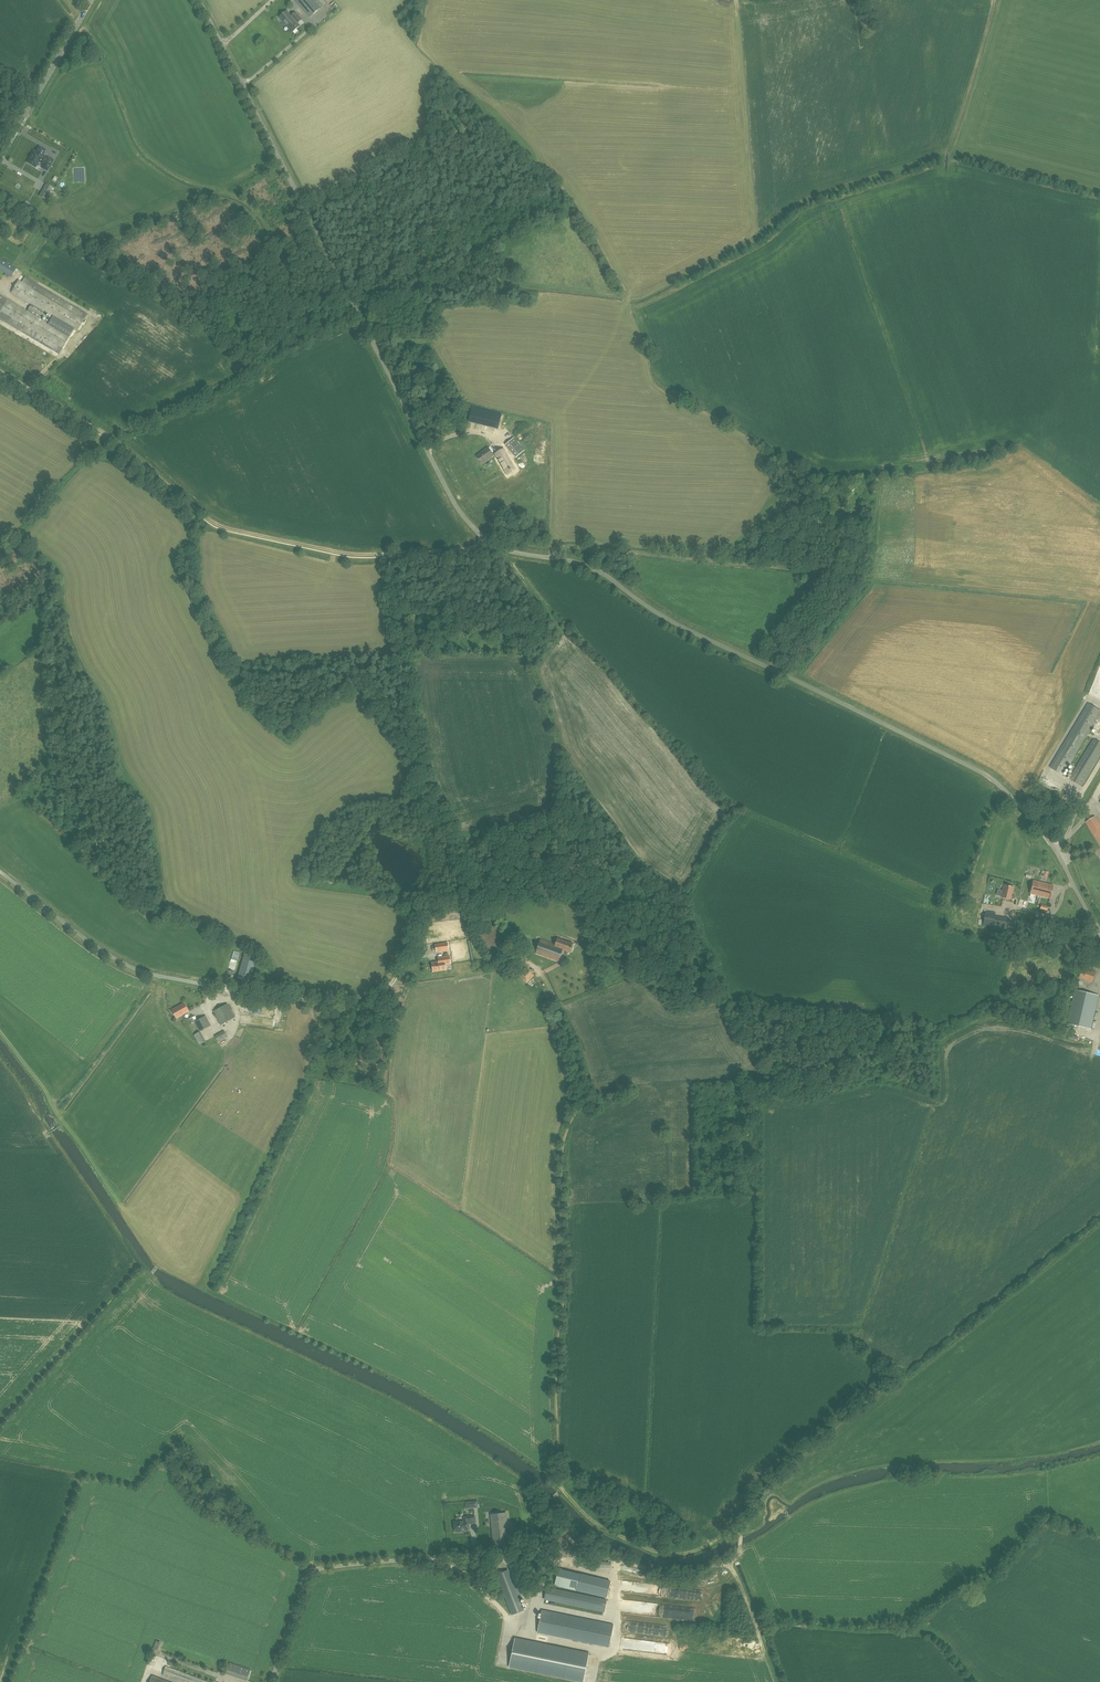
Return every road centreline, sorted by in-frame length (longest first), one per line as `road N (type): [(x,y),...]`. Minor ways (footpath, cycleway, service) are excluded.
road 1 (unclassified): [(1099,931),(1058,850),(990,777),(681,627),(589,566),(486,540)]
road 2 (unclassified): [(486,540),(452,498),(199,0)]
road 3 (track): [(391,554),(347,554),(223,526),(117,442),(0,372)]
road 4 (track): [(880,474),(866,576),(586,547),(560,547),(555,558)]
road 5 (unclassified): [(486,540),(468,549),(391,554),(422,766),(447,827)]
road 6 (unclassified): [(331,1002),(130,966),(0,872)]
road 7 (unclassified): [(272,1681),(312,1571),(506,1555)]
road 8 (track): [(486,907),(426,910),(383,993),(358,1005),(331,1002)]
road 9 (tertiary): [(0,157),(91,0)]
road 10 (track): [(486,907),(548,983),(563,1026)]

